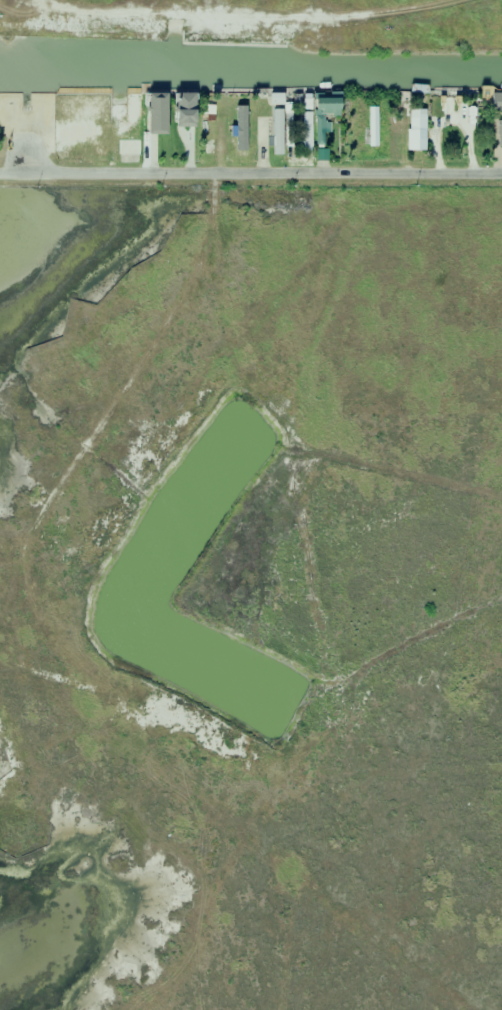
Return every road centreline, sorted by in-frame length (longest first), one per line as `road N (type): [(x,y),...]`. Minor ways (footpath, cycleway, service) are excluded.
road 1 (residential): [(501,172),(0,174)]

